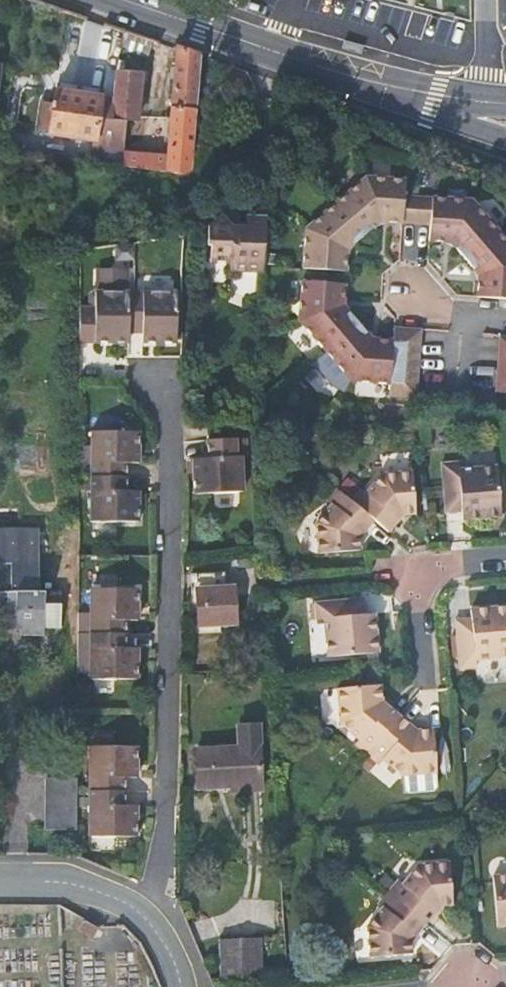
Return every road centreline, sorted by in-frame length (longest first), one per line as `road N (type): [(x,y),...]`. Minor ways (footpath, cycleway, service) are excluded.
road 1 (residential): [(138,912),(166,835),(174,453),(163,401)]
road 2 (secondary): [(121,0),(369,80)]
road 3 (secondary): [(369,80),(505,135)]
road 4 (residential): [(0,882),(68,883),(138,912)]
road 5 (secondary): [(369,80),(505,103)]

